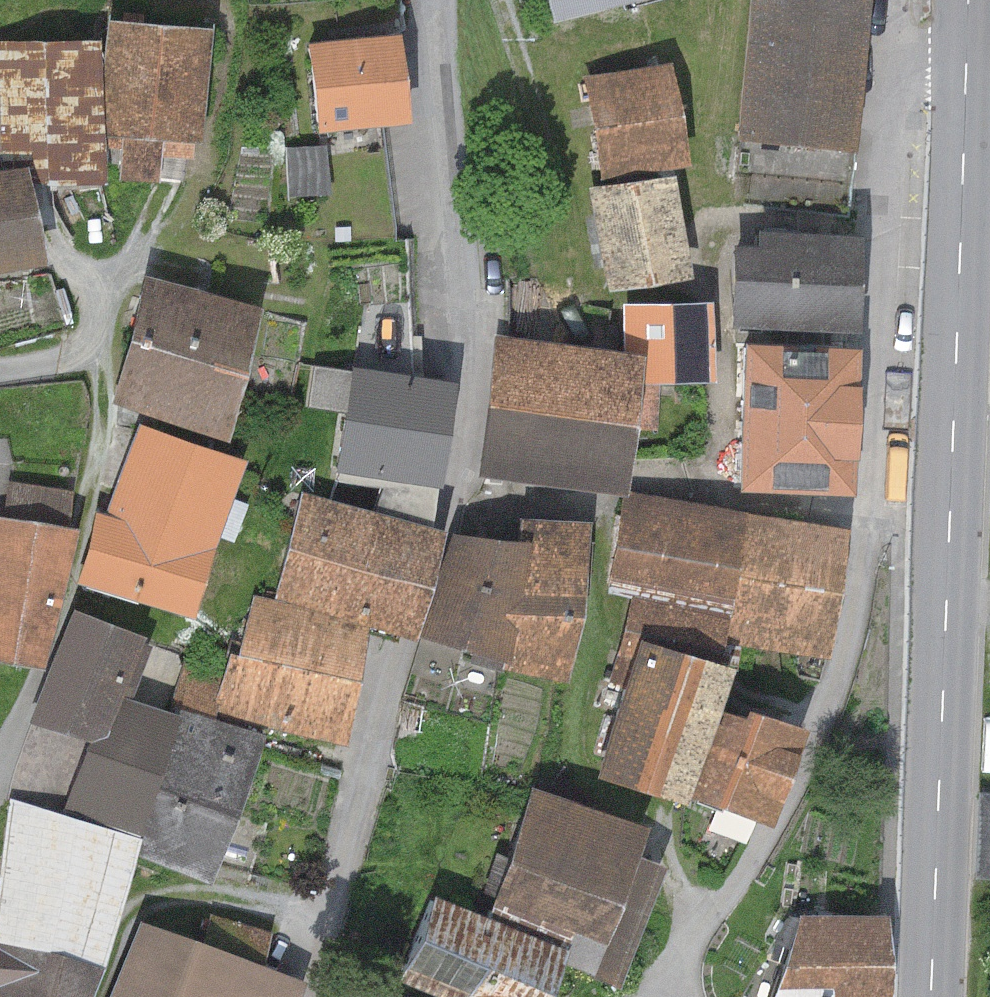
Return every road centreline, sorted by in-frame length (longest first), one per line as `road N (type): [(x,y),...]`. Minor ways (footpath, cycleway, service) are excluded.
road 1 (residential): [(638,996),(726,906),(772,837),(829,699),(859,599),(870,515),(896,111),(908,80),(932,69),(968,69)]
road 2 (residential): [(304,996),(456,507),(469,395),(432,117),(431,0)]
road 3 (primary): [(931,996),(968,69)]
road 4 (track): [(870,515),(644,495),(588,505),(456,507)]

